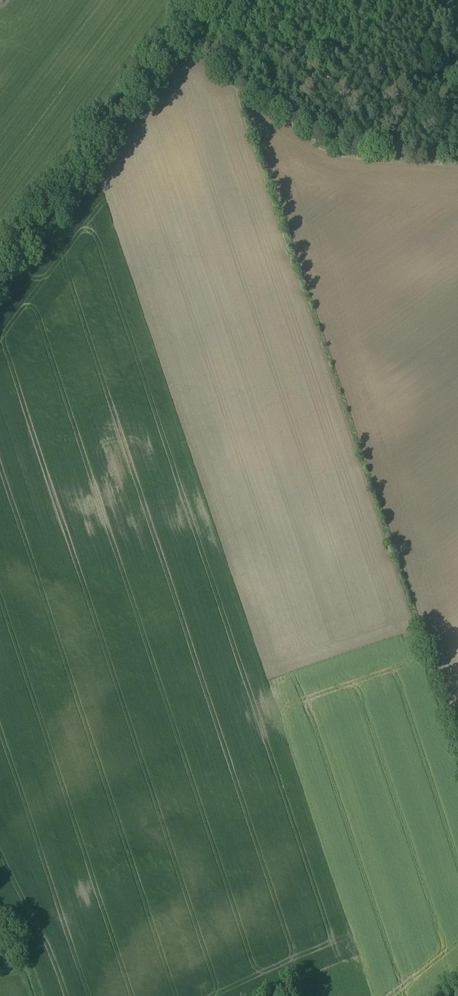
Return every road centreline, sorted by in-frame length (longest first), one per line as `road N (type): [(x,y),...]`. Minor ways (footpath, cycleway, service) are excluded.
road 1 (unclassified): [(0,279),(207,0)]

